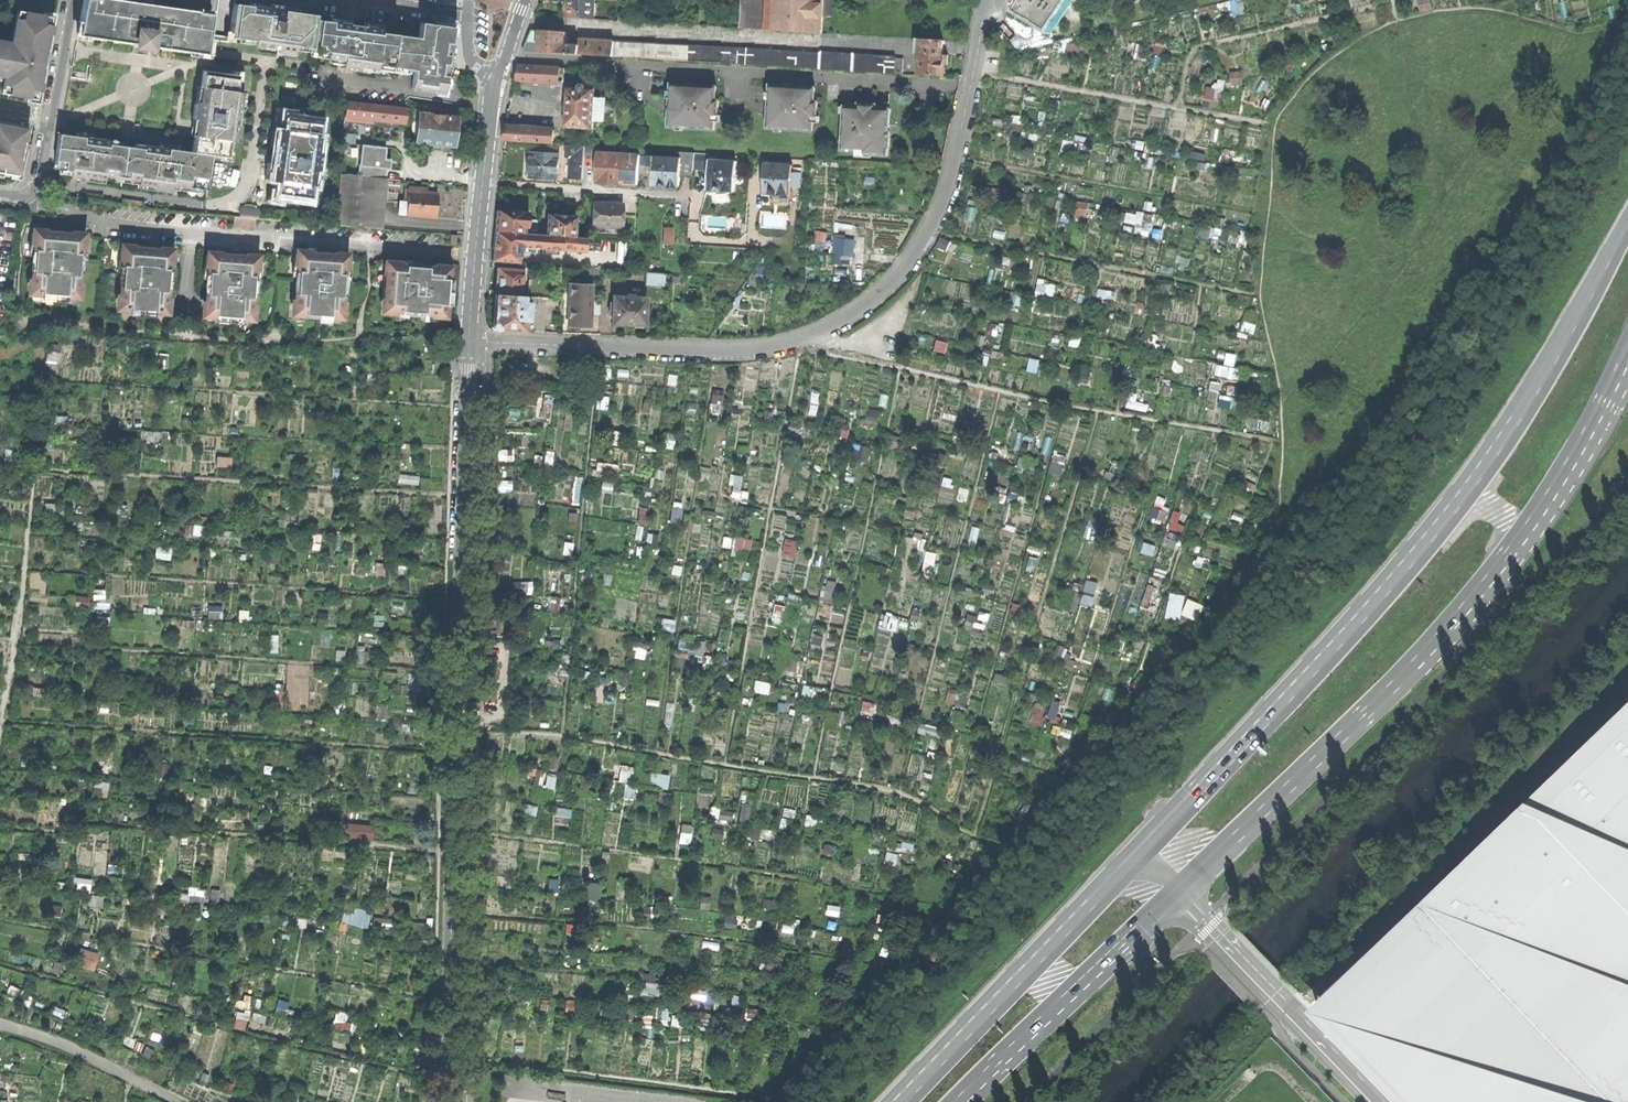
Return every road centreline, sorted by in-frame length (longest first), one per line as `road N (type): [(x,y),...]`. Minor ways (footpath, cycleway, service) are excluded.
road 1 (primary): [(1627,223),(1512,425),(1445,516),(1136,854)]
road 2 (unclassified): [(449,1101),(471,339)]
road 3 (residential): [(471,339),(766,347),(854,315),(897,280),(935,216),(985,0)]
road 4 (primary): [(1178,896),(1488,588),(1563,485),(1627,367)]
road 5 (residential): [(504,56),(954,85)]
road 6 (primary): [(1136,854),(900,1101)]
road 7 (primary): [(954,1101),(1178,896)]
road 8 (residential): [(1372,1101),(1178,896)]
road 9 (residential): [(483,183),(690,195),(698,198),(697,222)]
road 10 (residential): [(0,192),(23,193),(39,183),(75,0)]
road 11 (residential): [(471,339),(483,183)]

